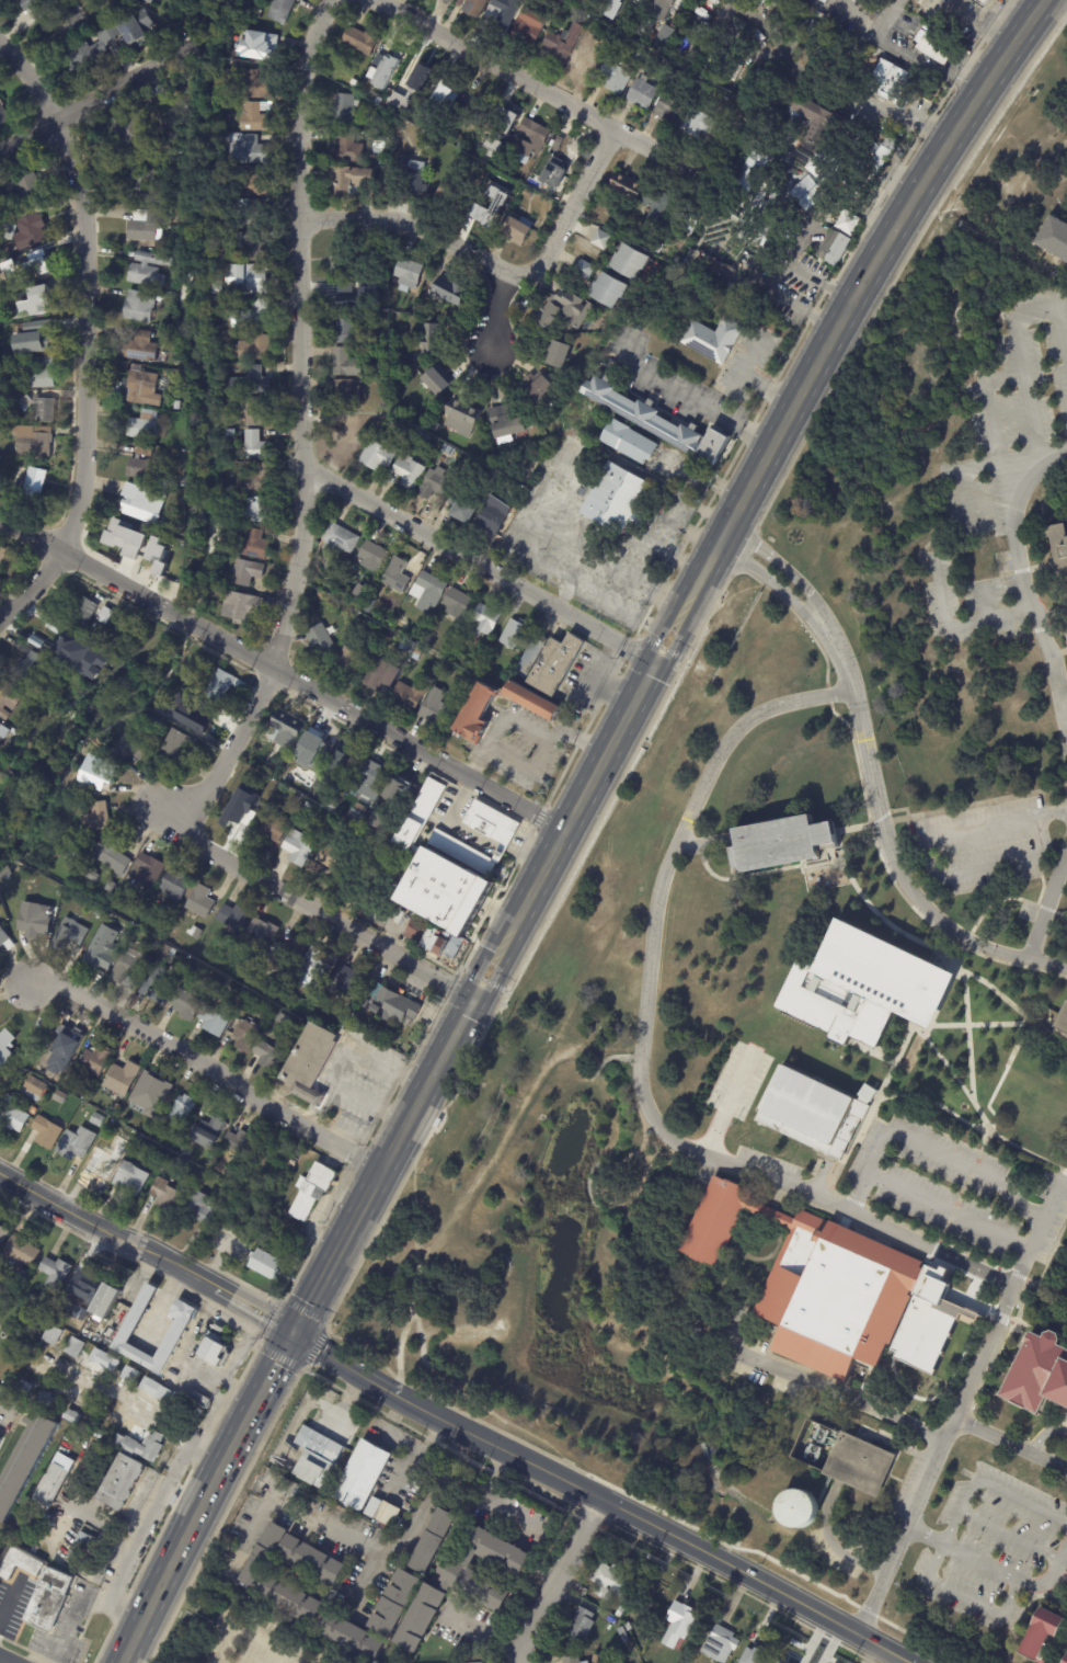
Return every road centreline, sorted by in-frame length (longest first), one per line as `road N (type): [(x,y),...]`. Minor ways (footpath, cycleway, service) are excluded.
road 1 (residential): [(331,0),(298,81),(303,466),(296,570),(274,669),(180,829)]
road 2 (residential): [(939,1253),(693,1153),(652,1121),(640,1098),(652,912),(668,858),(724,744),(773,706),(852,690)]
road 3 (primary): [(473,999),(122,1662)]
road 4 (primary): [(1045,0),(908,205),(699,581)]
road 5 (residential): [(563,831),(0,520)]
road 6 (residential): [(57,122),(81,212),(81,478),(60,554),(0,618)]
road 7 (residential): [(828,630),(852,690),(884,834),(909,888),(968,938),(1066,968)]
road 8 (residential): [(381,1170),(66,987),(21,983)]
road 9 (residential): [(655,661),(303,466)]
road 10 (residential): [(856,1637),(1012,1287)]
road 11 (residential): [(473,999),(180,829),(152,802)]
road 12 (tertiary): [(905,1662),(603,1501)]
road 13 (residential): [(665,156),(378,0)]
road 14 (residential): [(1066,738),(1011,528),(1018,493),(1066,453)]
road 15 (primary): [(655,661),(513,926)]
road 16 (tertiary): [(209,1285),(0,1175)]
road 17 (tertiary): [(603,1501),(395,1390)]
road 18 (residential): [(197,42),(0,153)]
road 19 (residential): [(504,284),(405,221),(298,217)]
road 20 (residential): [(613,126),(542,262),(504,284)]
road 21 (residential): [(603,1501),(534,1619),(518,1662)]
road 22 (residential): [(828,630),(812,594),(728,525)]
road 23 (residential): [(716,547),(754,567),(828,630)]
road 24 (residential): [(952,1420),(1066,1471)]

